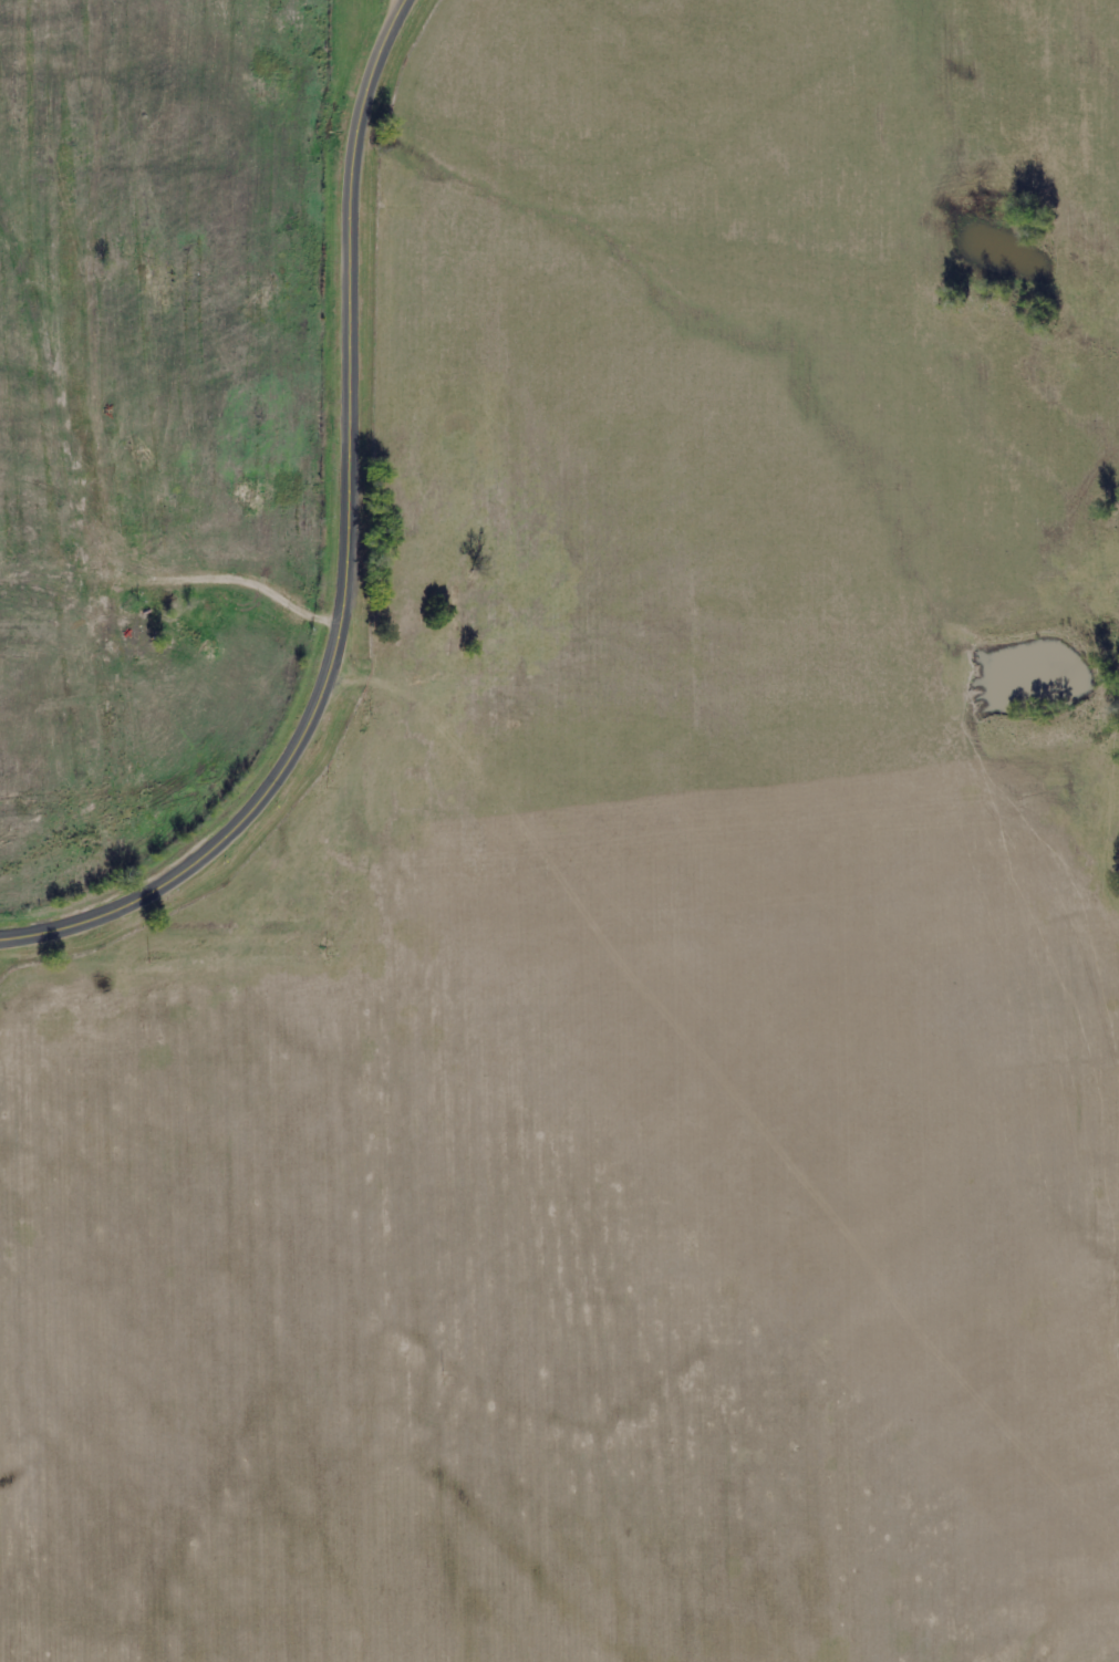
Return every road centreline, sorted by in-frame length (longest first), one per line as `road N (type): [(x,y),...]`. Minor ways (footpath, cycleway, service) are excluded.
road 1 (secondary): [(0,942),(101,918),(201,862),(283,768),(313,709),(344,602),(349,227),(359,115),(375,56),(404,0)]

